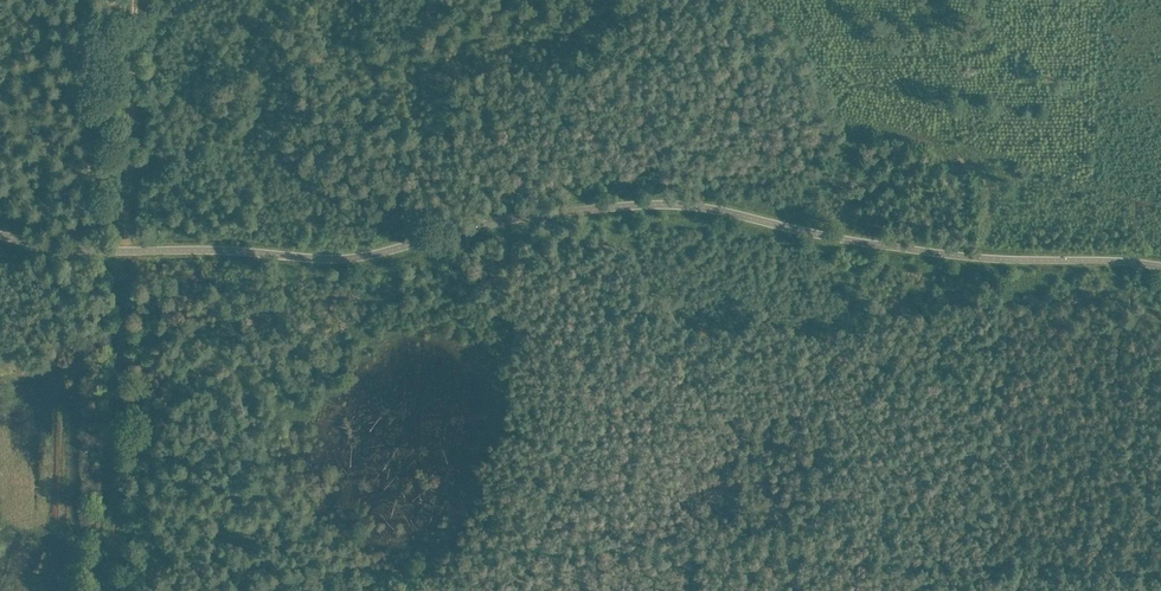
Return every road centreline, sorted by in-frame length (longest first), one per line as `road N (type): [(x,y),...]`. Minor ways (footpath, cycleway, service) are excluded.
road 1 (track): [(113,590),(134,0)]

